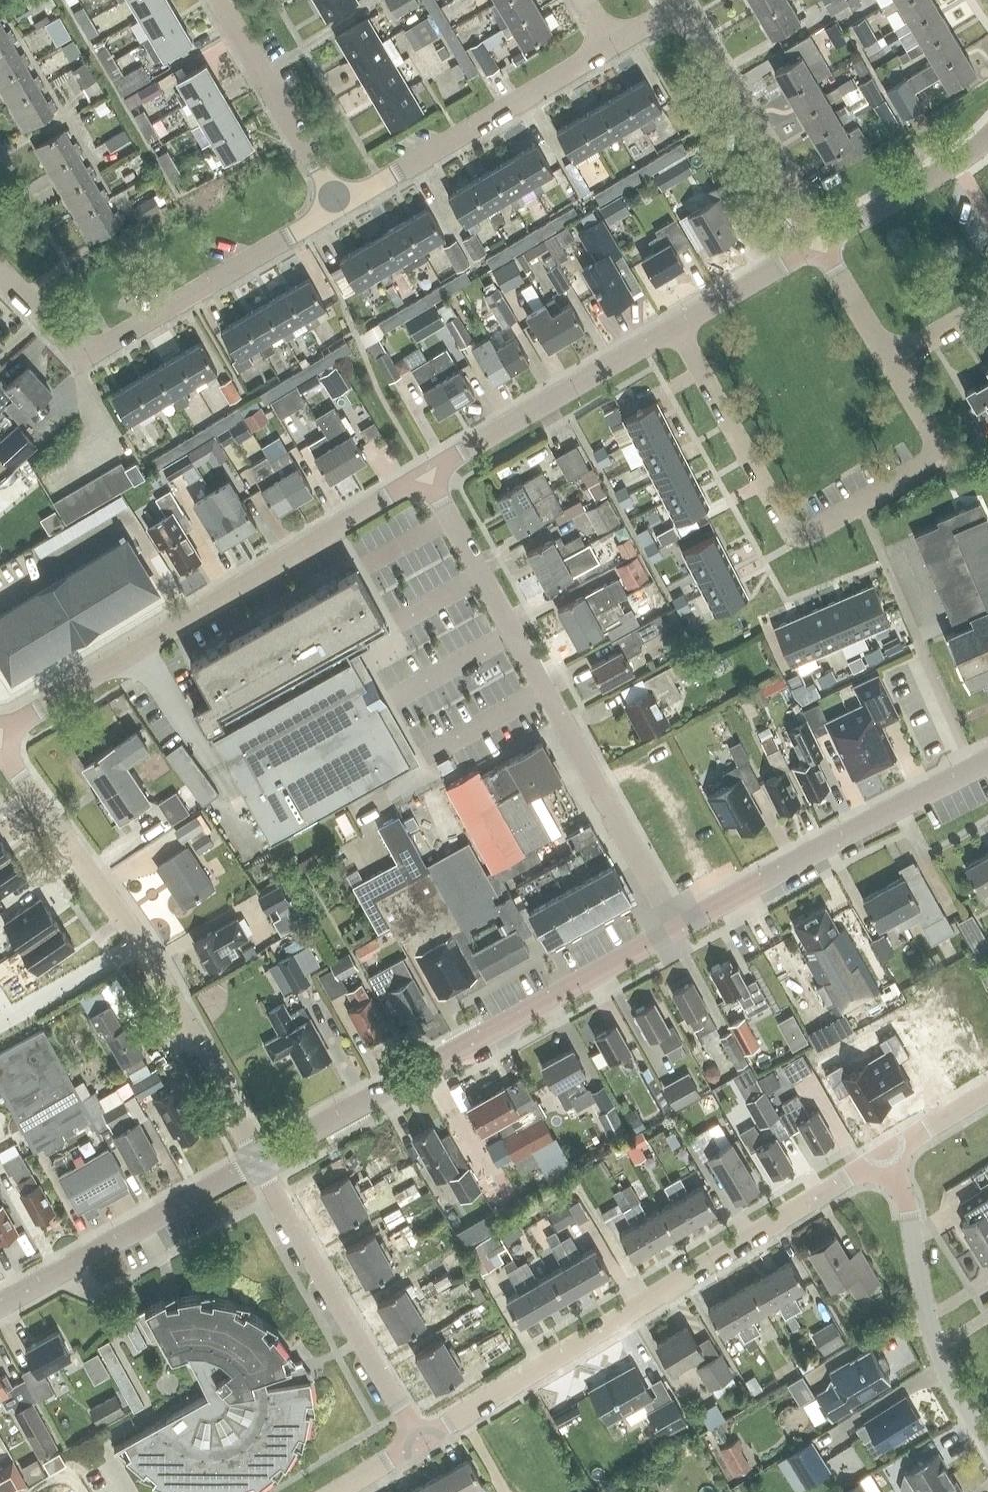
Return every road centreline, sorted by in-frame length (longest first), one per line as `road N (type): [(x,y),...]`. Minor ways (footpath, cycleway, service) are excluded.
road 1 (residential): [(417,1443),(886,1156)]
road 2 (unclassified): [(676,930),(441,473)]
road 3 (unclassified): [(0,734),(441,473)]
road 4 (residential): [(884,366),(930,429),(934,457),(803,535),(784,525),(680,329)]
road 5 (unclassified): [(257,1163),(132,929),(0,751)]
road 6 (tertiary): [(257,1163),(676,930)]
road 7 (residential): [(0,278),(81,357),(341,205)]
road 8 (unclassified): [(600,53),(663,12),(690,25),(818,251)]
road 9 (tertiary): [(676,930),(987,764)]
road 10 (unclassified): [(417,1443),(257,1163)]
road 11 (residential): [(987,1443),(961,1401),(923,1301),(907,1200),(886,1156)]
road 12 (unclassified): [(341,205),(600,53)]
road 13 (tertiary): [(0,1308),(257,1163)]
road 14 (unclassified): [(441,473),(680,329)]
road 15 (unclassified): [(341,205),(218,0)]
road 16 (unclassified): [(818,251),(964,156),(987,128)]
road 17 (unclassified): [(680,329),(818,251)]
road 18 (unclassified): [(818,251),(884,366)]
road 19 (unclassified): [(884,366),(987,304)]

